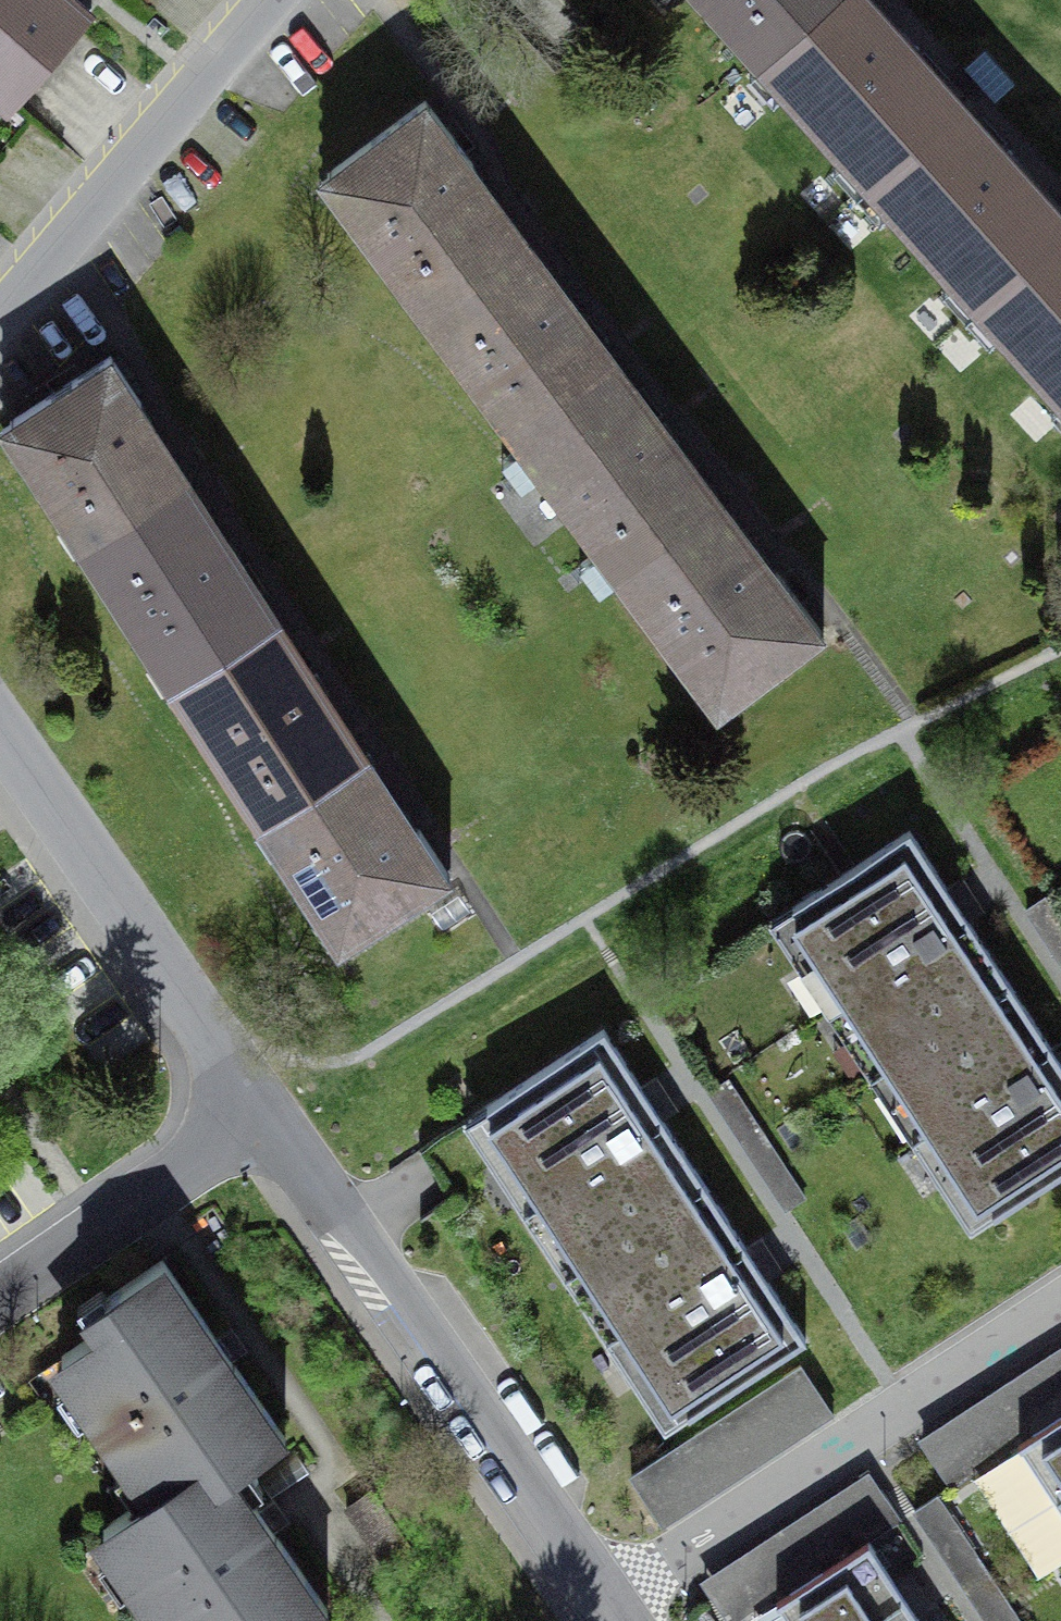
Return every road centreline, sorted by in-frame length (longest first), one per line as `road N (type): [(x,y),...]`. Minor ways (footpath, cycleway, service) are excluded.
road 1 (residential): [(265,1114),(609,1603)]
road 2 (residential): [(1060,1308),(609,1603)]
road 3 (residential): [(0,739),(265,1114)]
road 4 (residential): [(265,0),(0,312)]
road 5 (residential): [(265,1114),(0,1299)]

